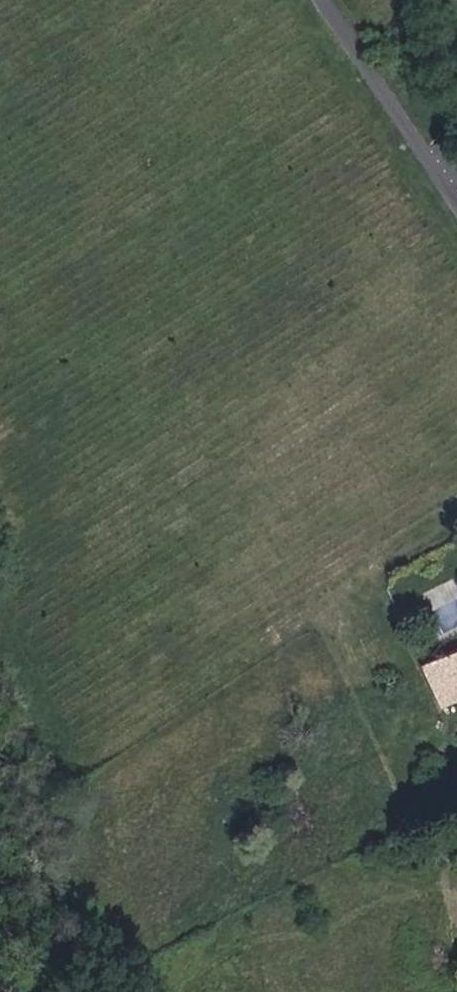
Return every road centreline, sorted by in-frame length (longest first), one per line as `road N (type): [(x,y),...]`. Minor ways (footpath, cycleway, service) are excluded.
road 1 (track): [(456,189),(335,0)]
road 2 (unclassified): [(0,814),(68,991)]

